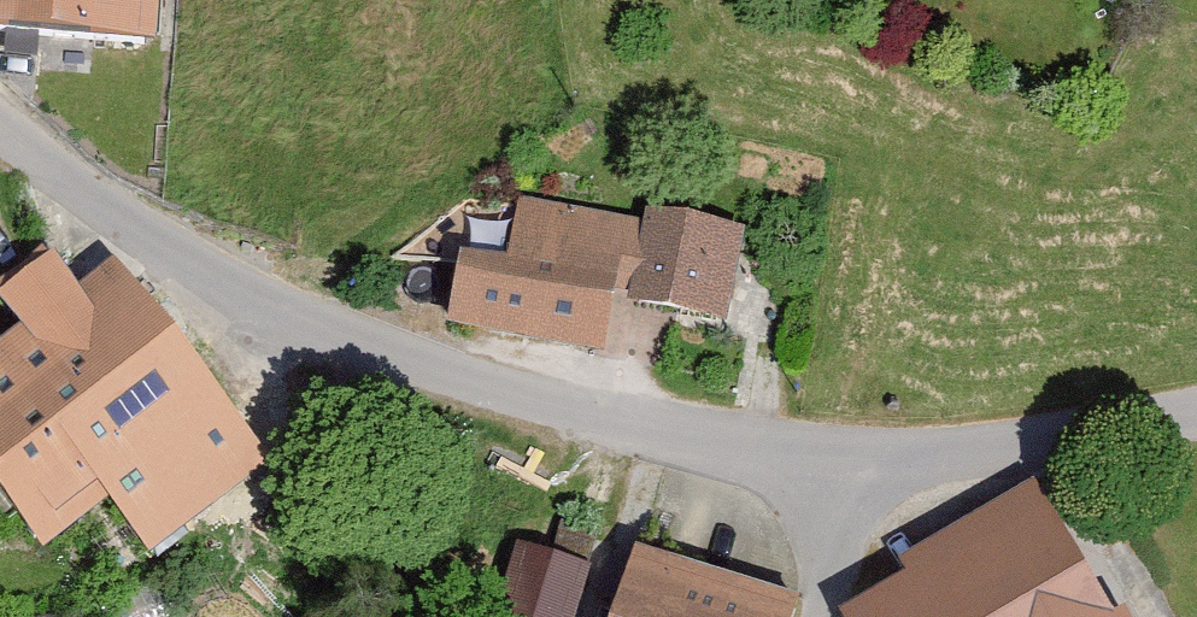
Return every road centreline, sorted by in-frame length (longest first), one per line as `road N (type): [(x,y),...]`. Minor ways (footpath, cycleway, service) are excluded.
road 1 (residential): [(0,126),(286,347),(759,458),(905,458),(1196,409)]

